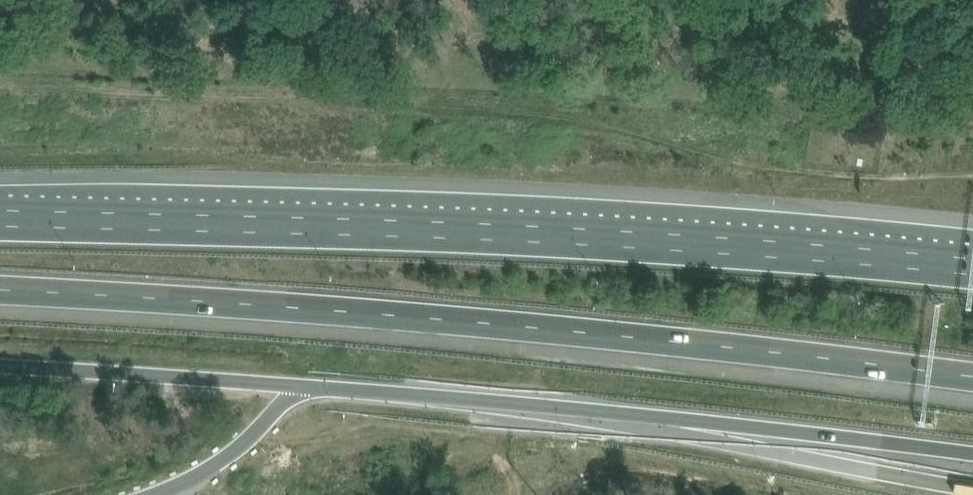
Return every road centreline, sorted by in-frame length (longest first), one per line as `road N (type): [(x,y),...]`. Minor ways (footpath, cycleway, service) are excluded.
road 1 (motorway): [(0,288),(571,329),(972,375)]
road 2 (motorway): [(972,265),(570,234),(0,217)]
road 3 (motorway): [(602,419),(972,487)]
road 4 (motorway): [(602,419),(972,454)]
road 5 (motorway): [(305,385),(602,419)]

